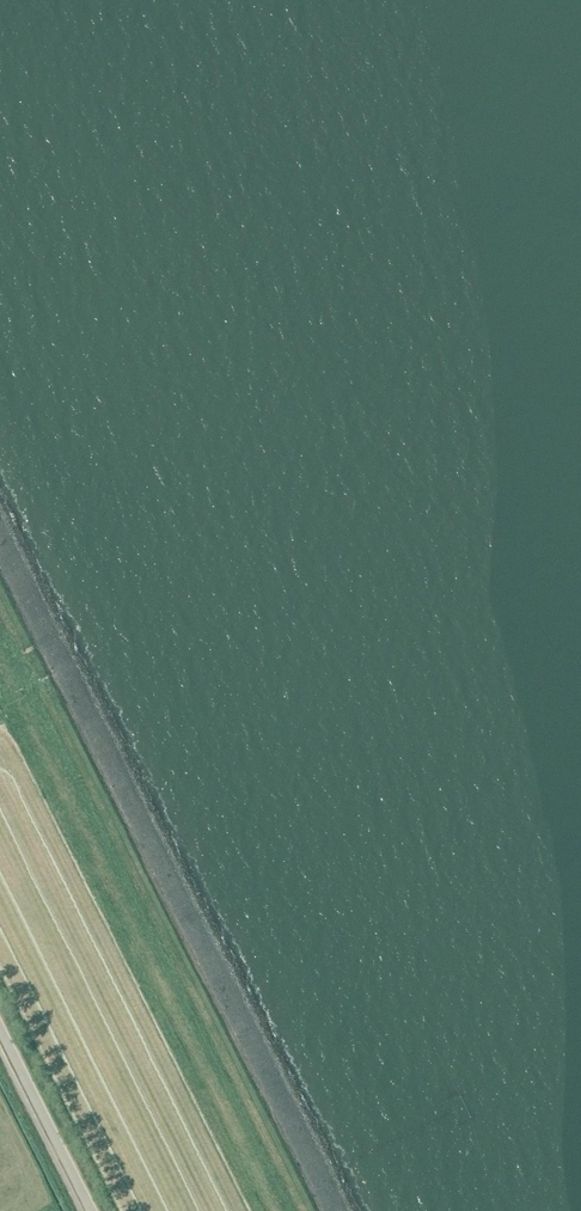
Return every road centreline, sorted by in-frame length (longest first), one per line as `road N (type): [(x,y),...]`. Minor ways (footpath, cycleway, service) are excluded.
road 1 (tertiary): [(91,1210),(0,1030)]

